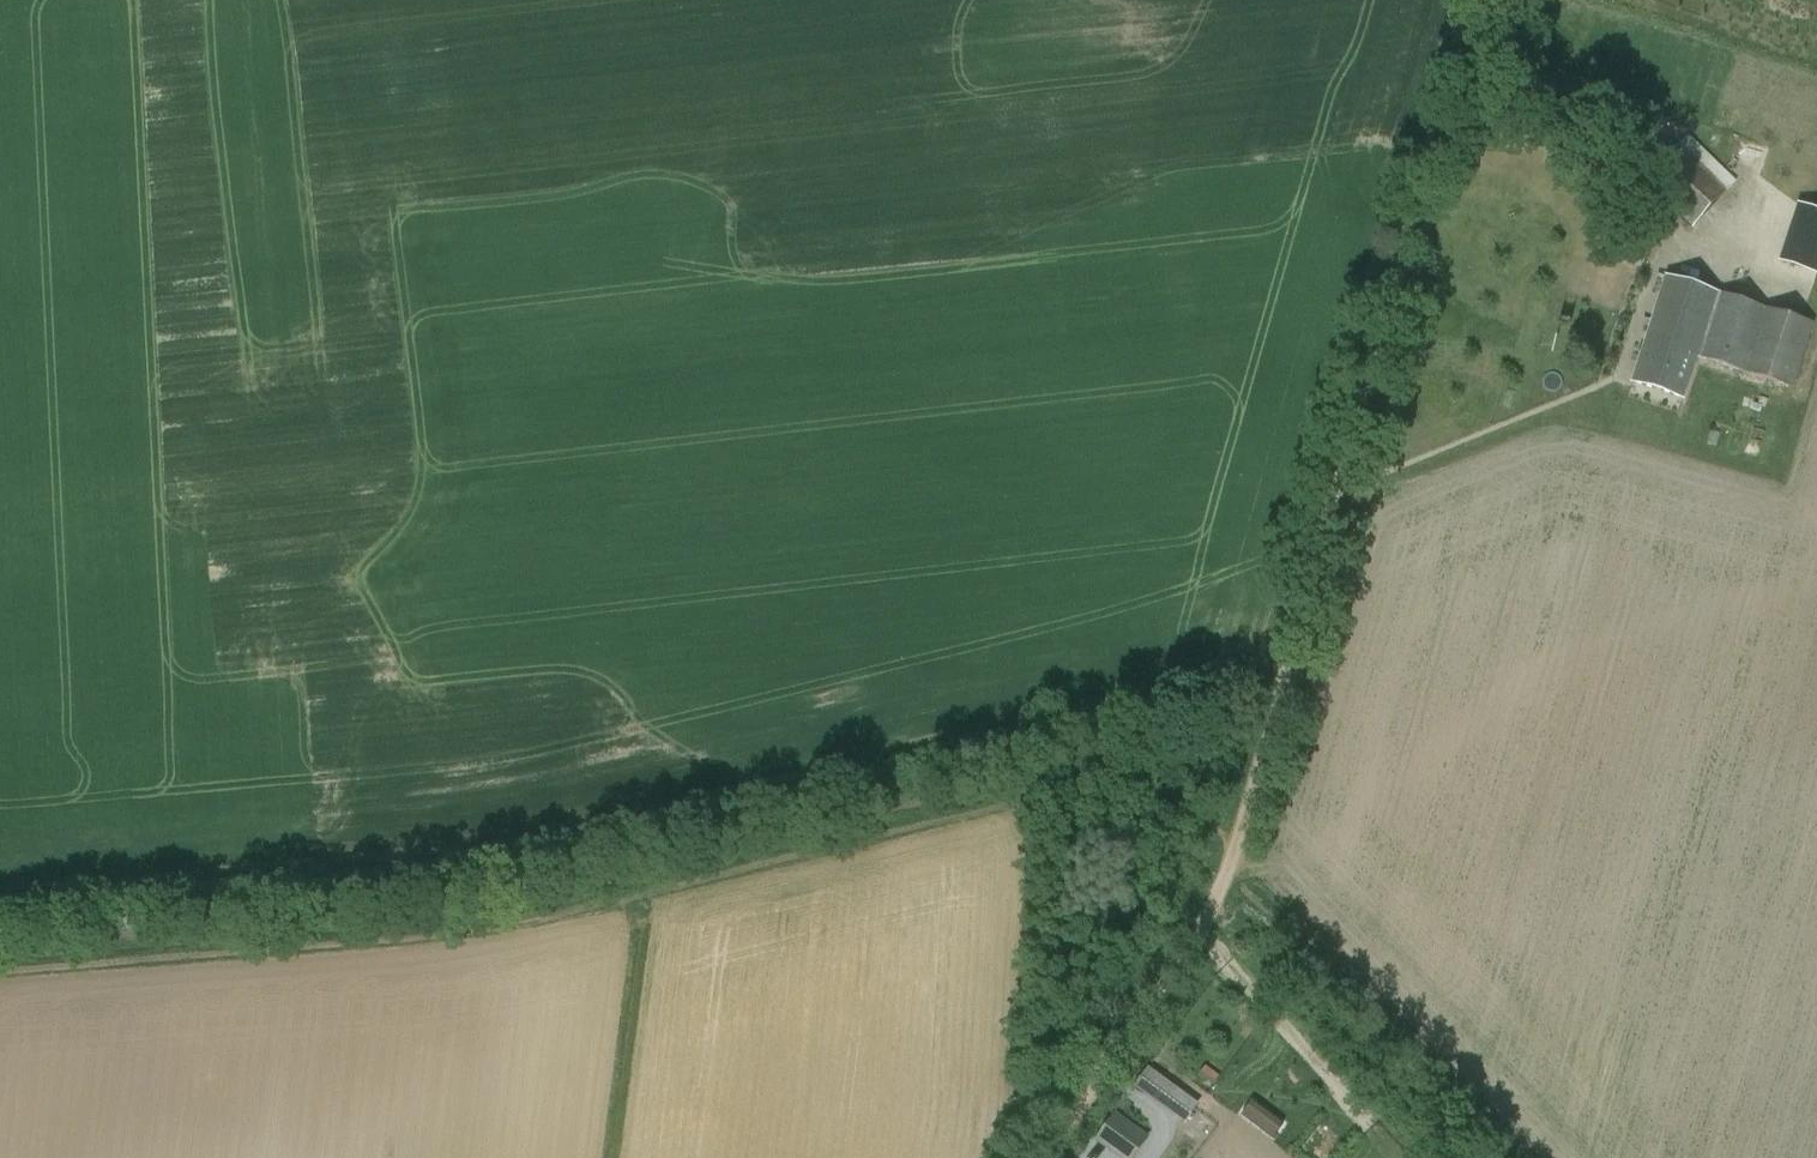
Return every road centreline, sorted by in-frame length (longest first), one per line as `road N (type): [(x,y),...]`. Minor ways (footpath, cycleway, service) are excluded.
road 1 (track): [(0,945),(532,897),(1104,759),(1125,759),(1174,785),(1236,846)]
road 2 (track): [(1044,1157),(1212,913),(1445,97)]

